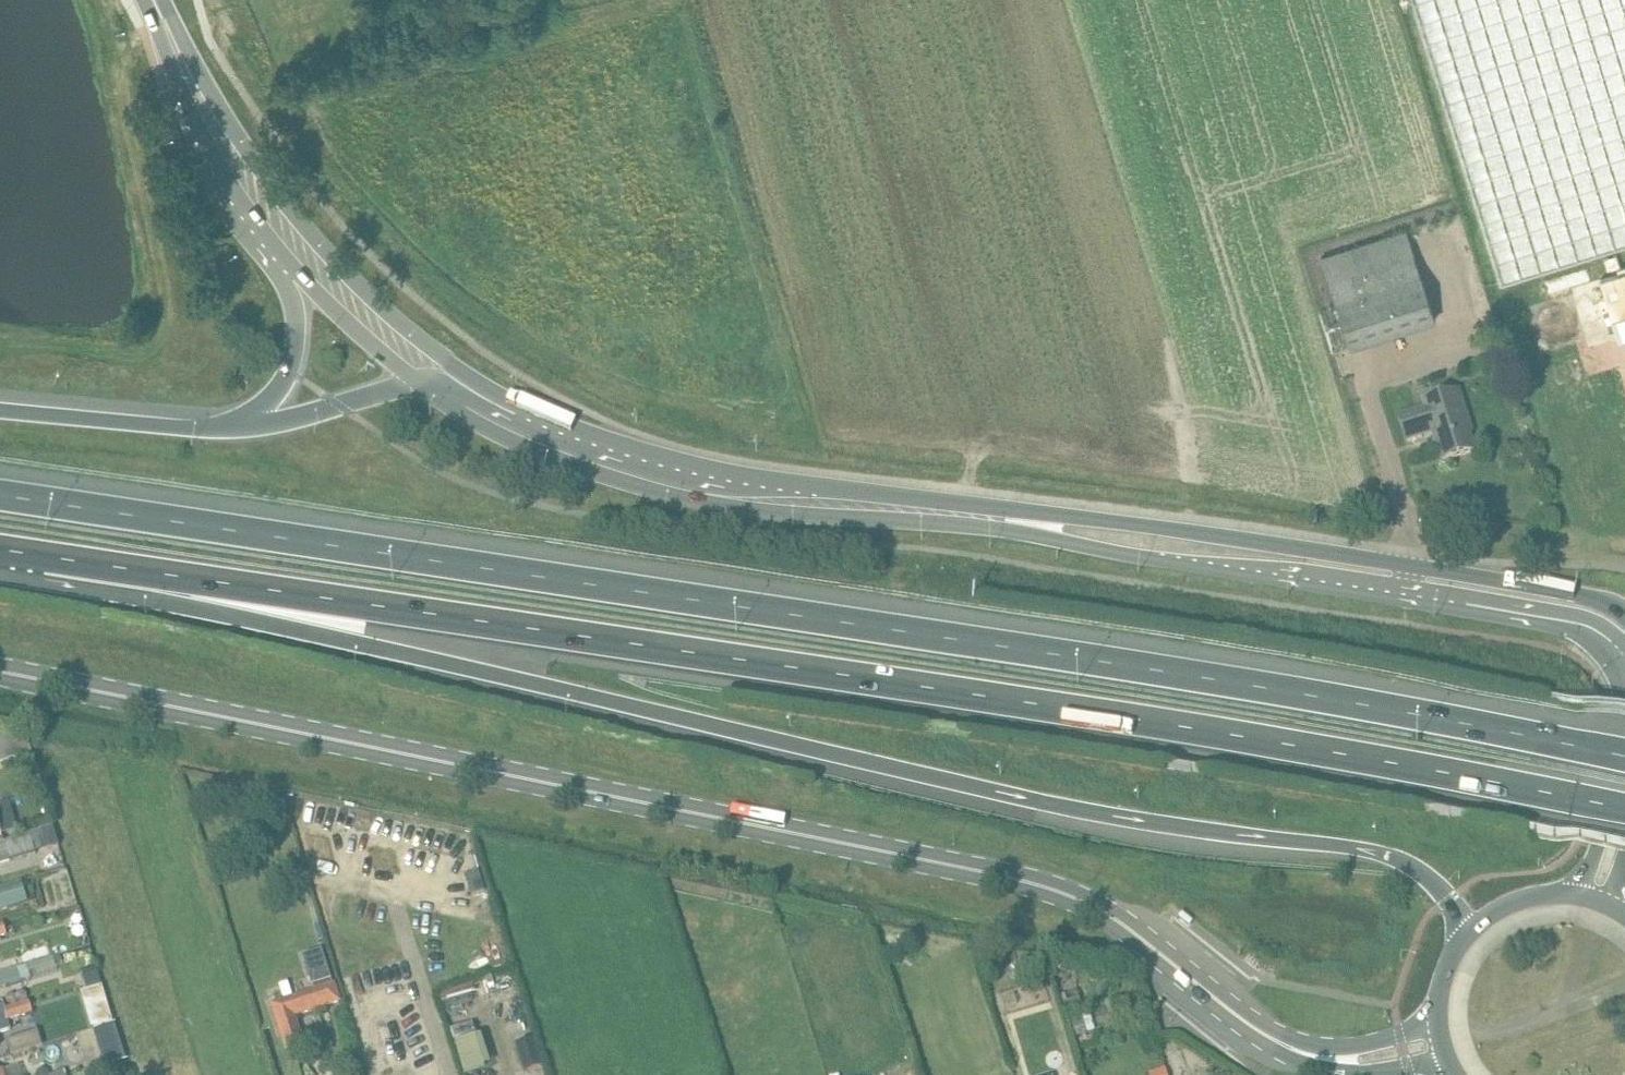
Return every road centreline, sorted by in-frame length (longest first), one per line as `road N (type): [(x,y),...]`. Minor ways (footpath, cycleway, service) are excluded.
road 1 (motorway): [(1624,757),(1312,696),(0,493)]
road 2 (motorway): [(45,553),(1301,746),(1624,811)]
road 3 (motorway): [(45,553),(232,615),(1061,805),(1403,858),(1431,881),(1469,934)]
road 4 (secondary): [(1308,1055),(1254,1031),(1116,920),(1060,892),(0,672)]
road 5 (secondary): [(993,518),(1073,542),(1577,624),(1619,657)]
road 6 (secondary): [(1624,610),(1592,596),(1281,546),(1072,517),(993,518)]
road 7 (secondary): [(439,376),(564,442),(693,480),(993,518)]
road 8 (motorway): [(241,423),(0,407)]
road 9 (motorway): [(439,376),(241,423)]
road 10 (motorway): [(289,245),(296,361),(274,397),(241,423)]
road 11 (secondary): [(289,245),(439,376)]
road 12 (secondary): [(1624,715),(1598,850),(1577,895)]
road 13 (secondary): [(215,133),(155,0)]
road 14 (secondary): [(1308,1055),(1365,1070),(1450,1064)]
road 15 (secondary): [(1439,1021),(1308,1055)]
road 16 (secondary): [(215,133),(289,245)]

